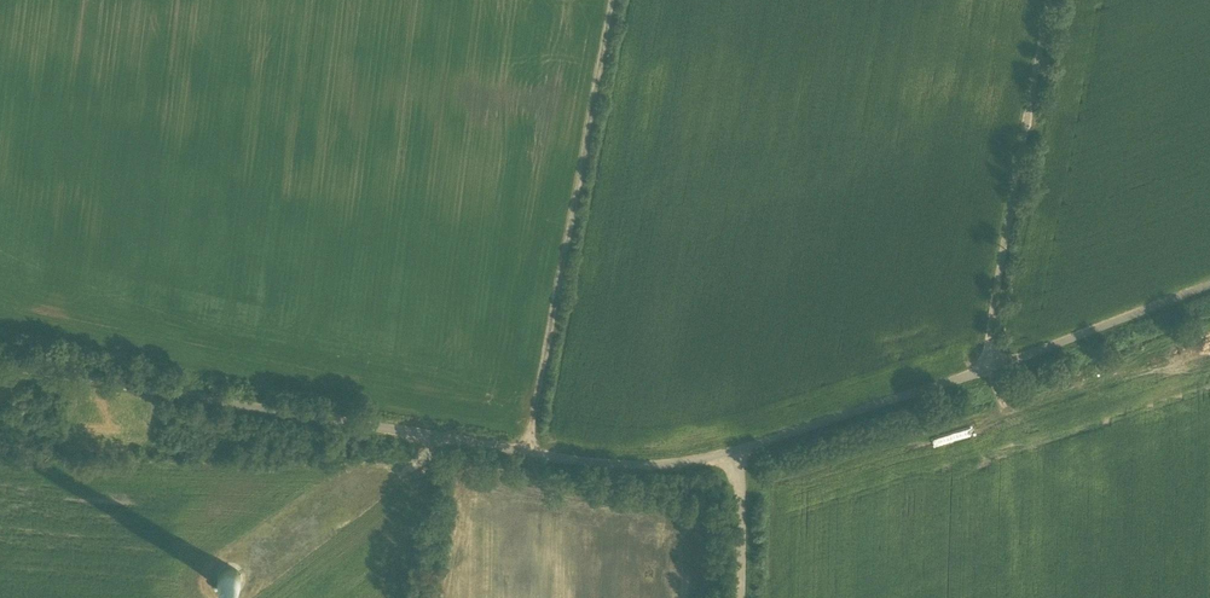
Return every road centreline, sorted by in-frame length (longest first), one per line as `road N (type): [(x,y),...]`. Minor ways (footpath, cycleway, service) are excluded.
road 1 (unclassified): [(0,363),(615,464),(747,449),(984,369)]
road 2 (unclassified): [(1053,0),(984,369)]
road 3 (unclassified): [(984,369),(1209,282)]
road 4 (track): [(440,432),(411,597)]
road 5 (track): [(746,597),(747,449)]

